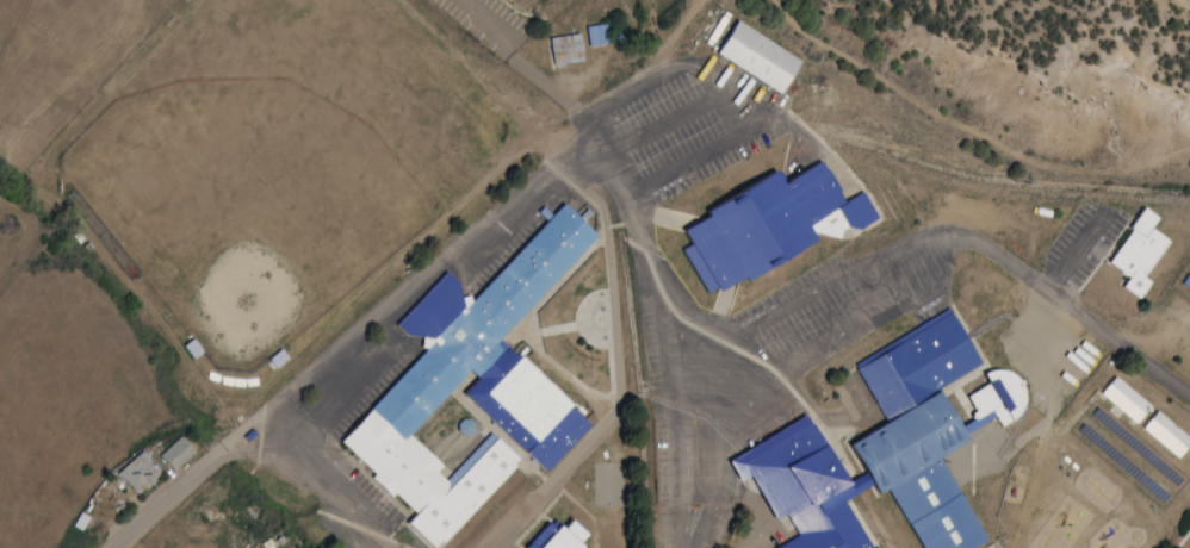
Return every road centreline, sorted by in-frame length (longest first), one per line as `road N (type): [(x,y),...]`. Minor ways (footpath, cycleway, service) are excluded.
road 1 (residential): [(108,547),(423,260),(556,160),(662,62),(1019,185),(1170,203),(1189,214)]
road 2 (residential): [(614,101),(649,380),(675,426),(690,537)]

